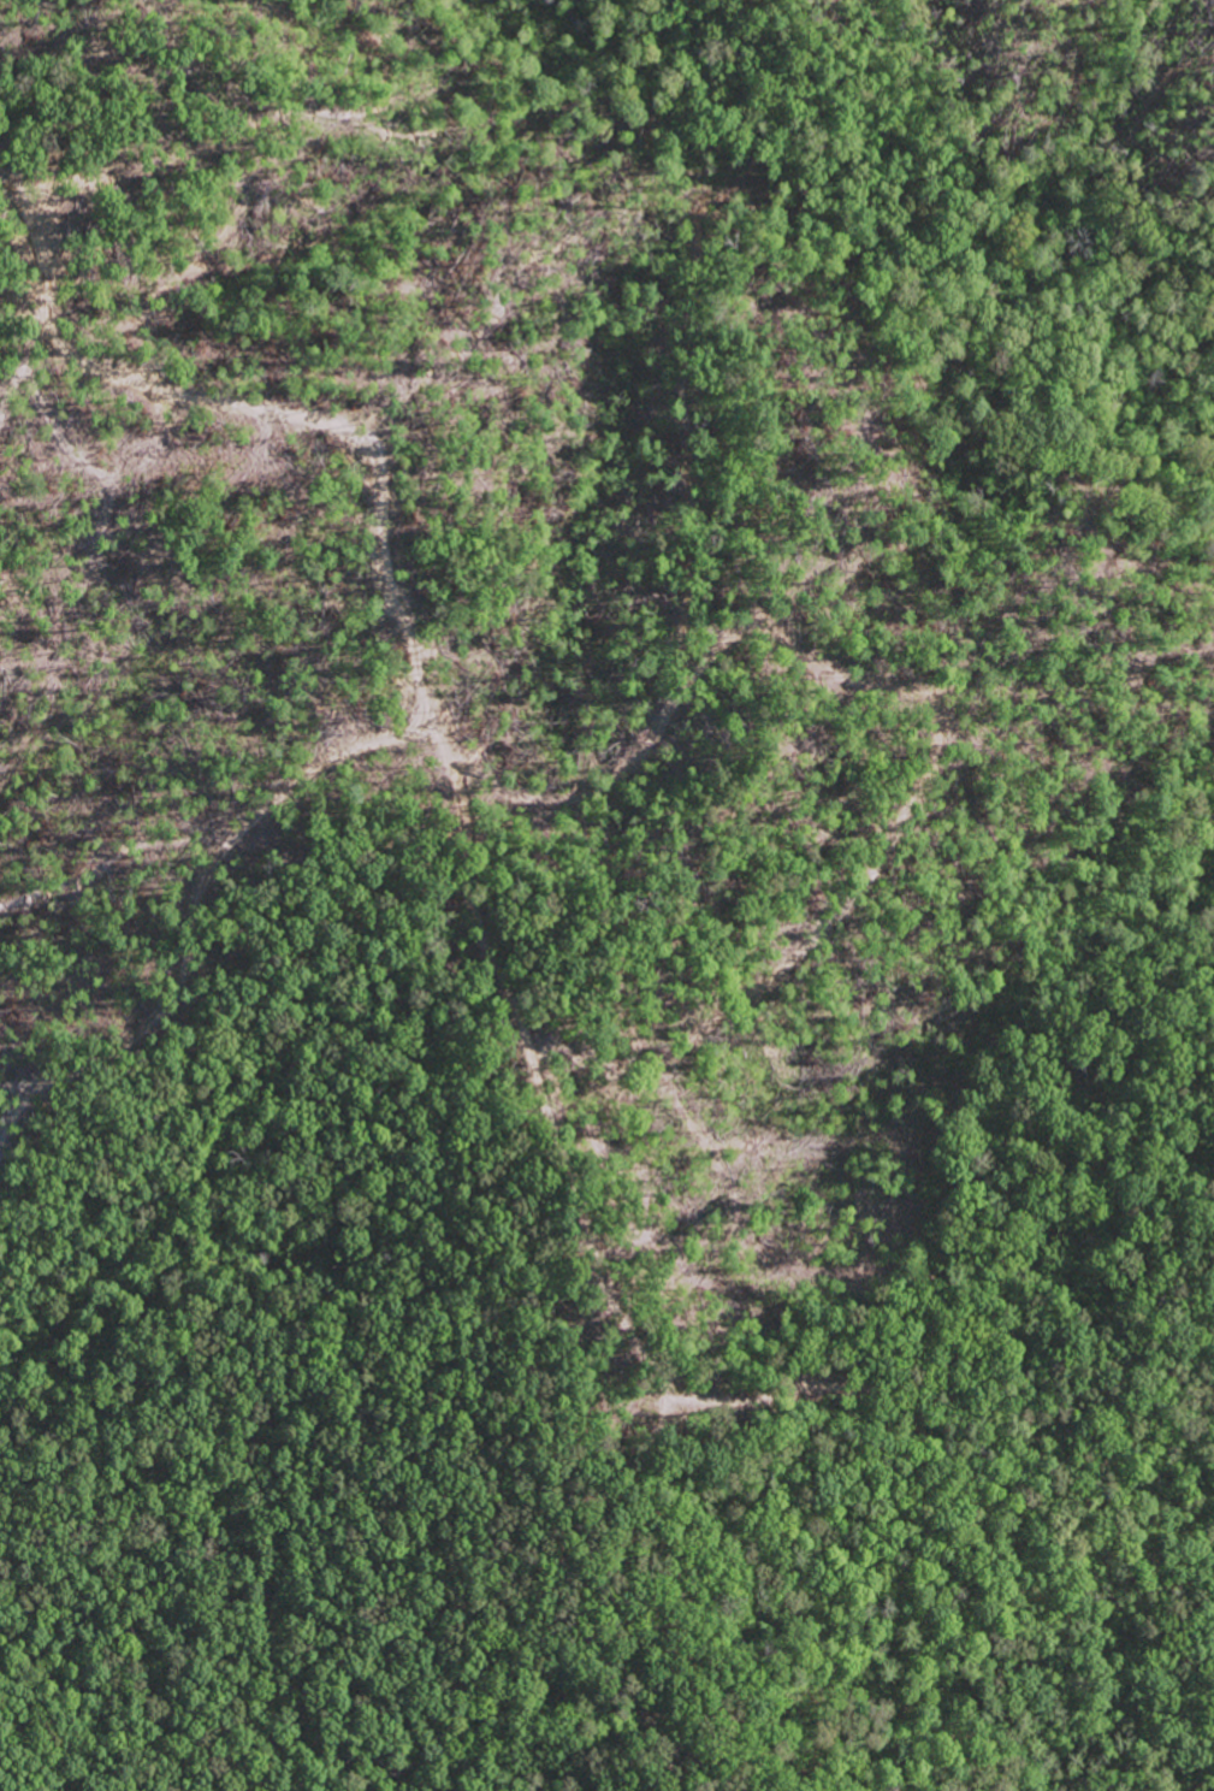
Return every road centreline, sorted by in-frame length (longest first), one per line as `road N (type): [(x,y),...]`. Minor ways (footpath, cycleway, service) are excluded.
road 1 (track): [(1213,1547),(1191,1509),(1107,1431),(977,1378),(659,1293),(608,1241),(437,727),(436,442),(357,363),(176,349),(0,244)]

